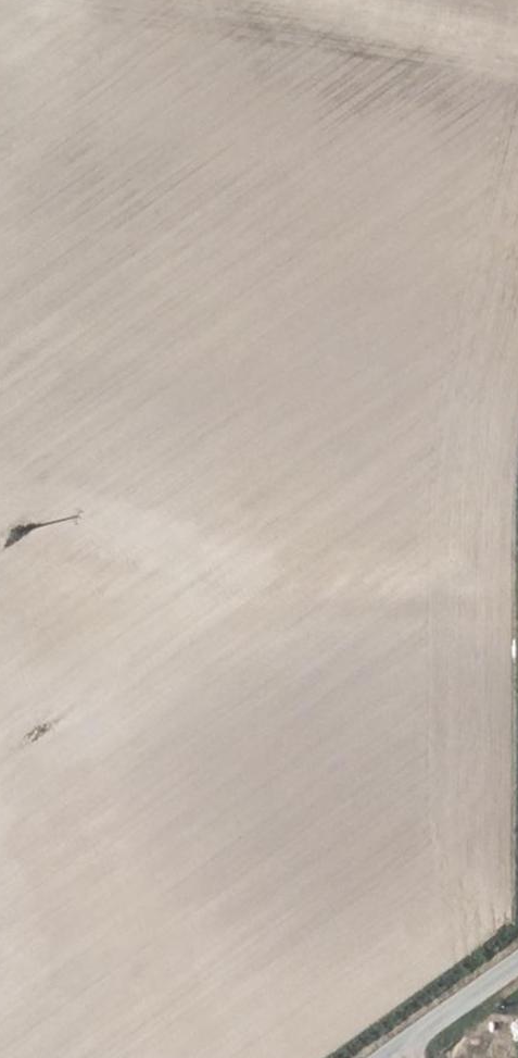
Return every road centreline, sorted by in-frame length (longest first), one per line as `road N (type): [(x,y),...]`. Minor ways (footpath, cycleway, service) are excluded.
road 1 (unclassified): [(396,1057),(517,970)]

